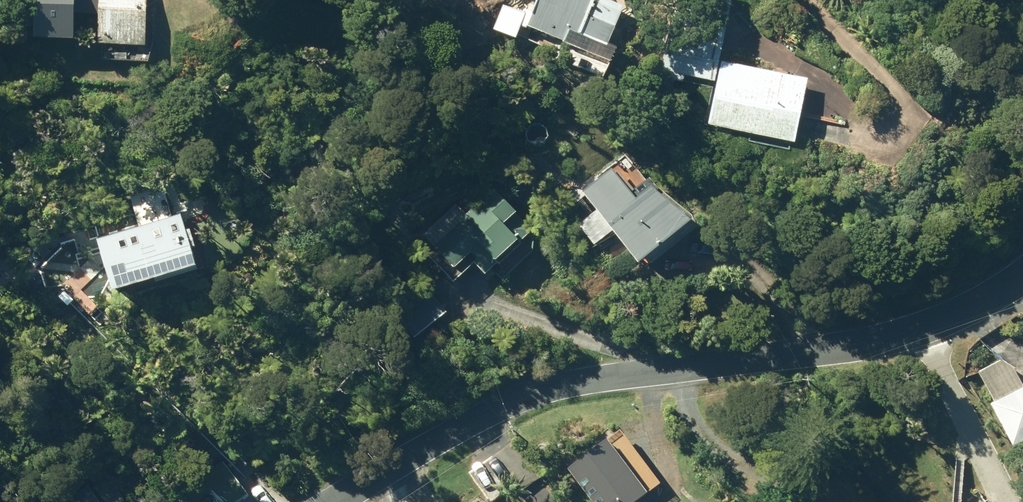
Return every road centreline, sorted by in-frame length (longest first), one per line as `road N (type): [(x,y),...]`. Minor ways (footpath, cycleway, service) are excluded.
road 1 (residential): [(1022,279),(949,316),(540,385),(458,417),(327,501)]

